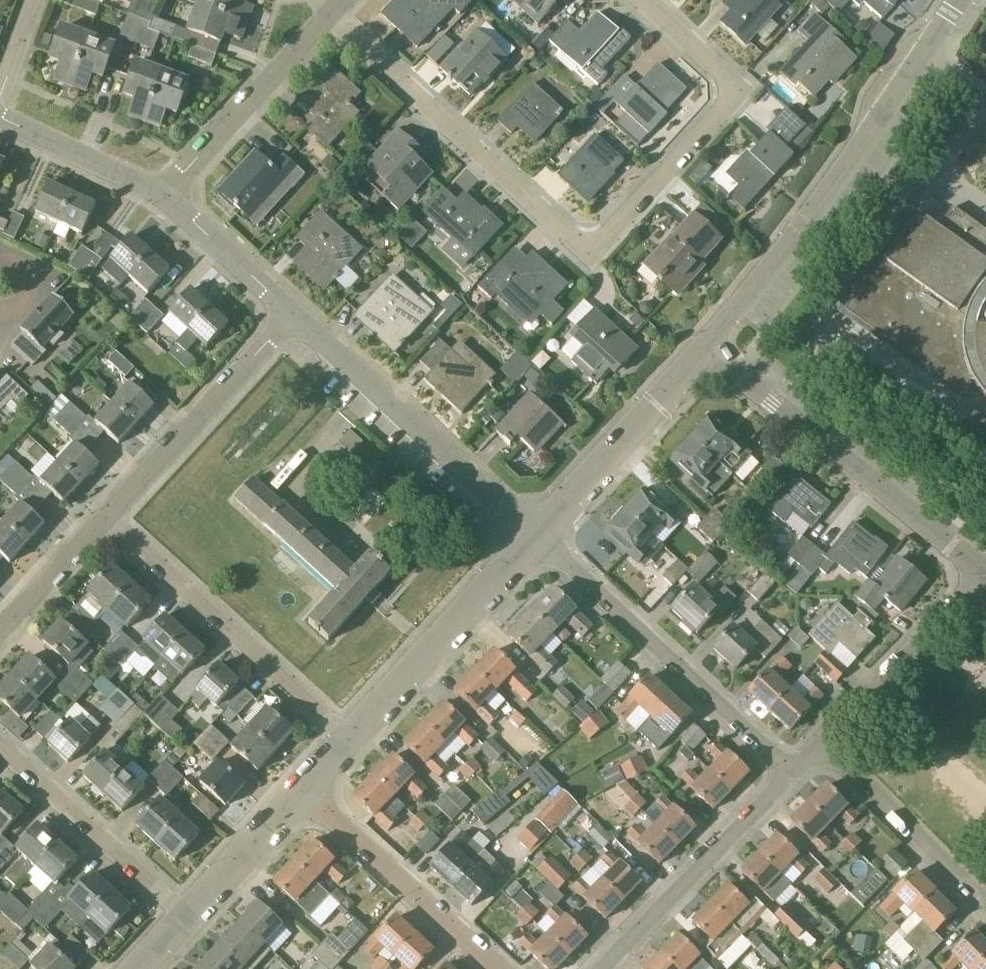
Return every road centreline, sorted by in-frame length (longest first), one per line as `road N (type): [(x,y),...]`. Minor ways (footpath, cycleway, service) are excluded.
road 1 (residential): [(640,0),(728,82),(727,105),(601,244),(577,244),(330,16)]
road 2 (unclassified): [(703,349),(926,54)]
road 3 (residential): [(985,576),(703,349)]
road 4 (residential): [(794,776),(533,538)]
road 5 (residential): [(533,538),(290,315)]
road 6 (residential): [(349,738),(109,516)]
road 7 (unclassified): [(349,738),(533,538)]
road 8 (residential): [(109,516),(290,315)]
road 9 (residential): [(606,968),(794,776)]
road 10 (residential): [(495,968),(298,793)]
road 11 (unclassified): [(533,538),(703,349)]
road 12 (residential): [(182,917),(0,745)]
road 13 (residential): [(162,194),(330,16)]
road 14 (residential): [(985,903),(827,742)]
road 15 (residential): [(827,742),(985,585)]
road 16 (residential): [(162,194),(0,119)]
road 17 (residential): [(290,315),(162,194)]
road 18 (unclassified): [(182,917),(298,793)]
road 19 (residential): [(0,635),(109,516)]

